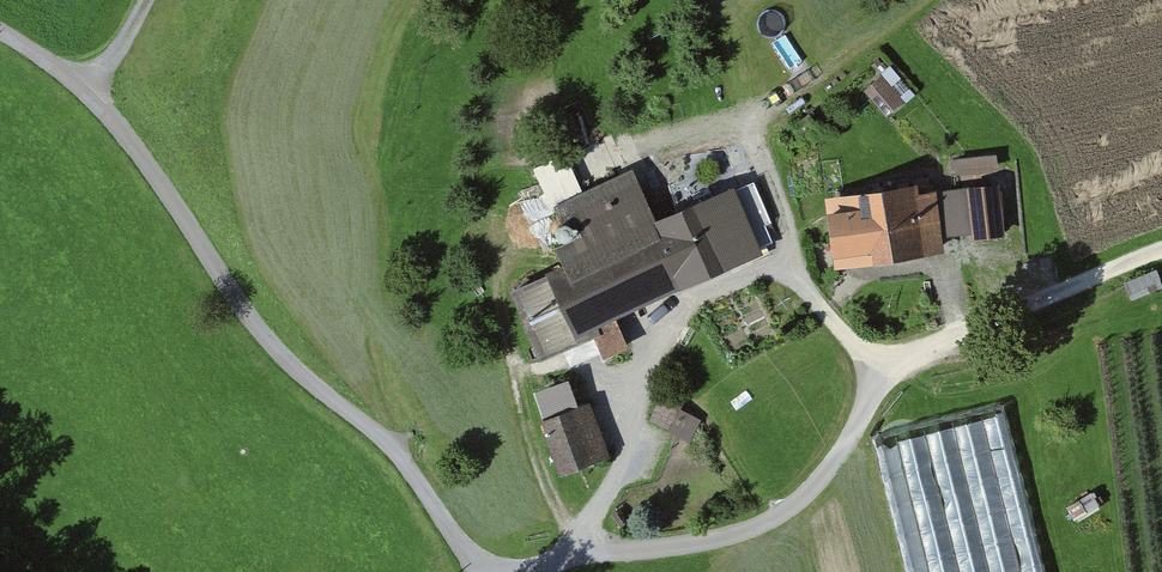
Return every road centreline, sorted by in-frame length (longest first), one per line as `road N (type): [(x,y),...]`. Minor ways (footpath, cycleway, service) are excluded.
road 1 (track): [(538,571),(573,552),(667,548),(751,530),(809,492),(882,382),(919,353),(1161,250)]
road 2 (residential): [(479,571),(404,462),(304,377),(249,318),(122,131),(48,63),(0,32)]
road 3 (track): [(497,212),(501,306),(527,426),(573,552),(624,464),(664,332)]
road 4 (track): [(882,382),(798,279),(754,129),(781,96),(922,0)]

